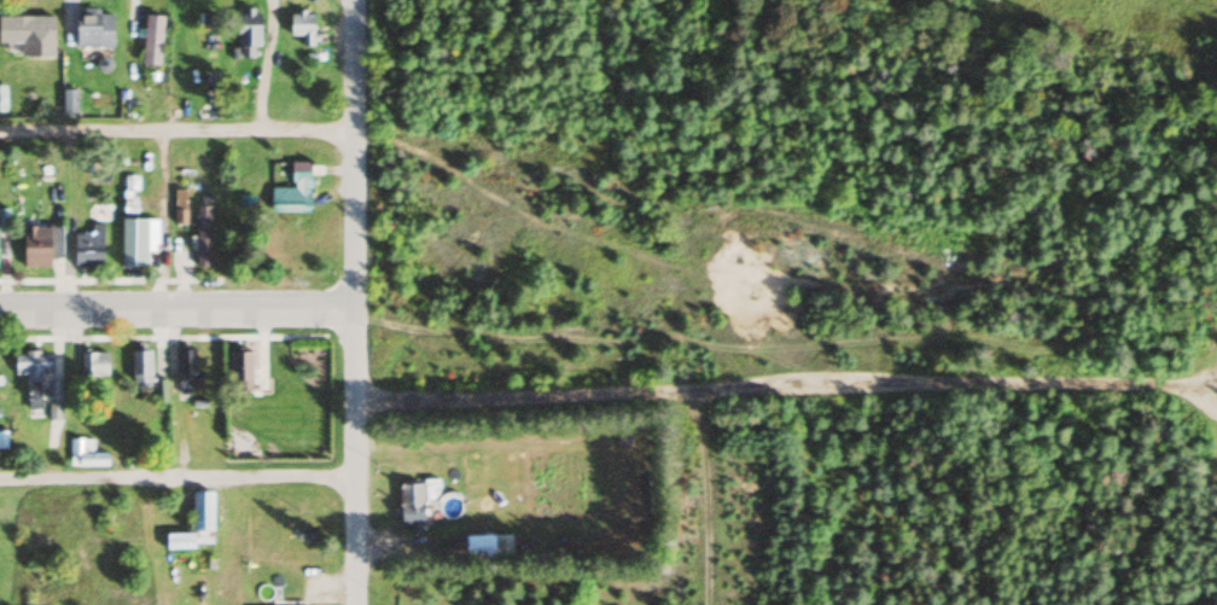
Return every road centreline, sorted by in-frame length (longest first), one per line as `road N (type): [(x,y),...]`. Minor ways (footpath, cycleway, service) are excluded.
road 1 (residential): [(352,604),(349,0)]
road 2 (residential): [(0,308),(349,309)]

